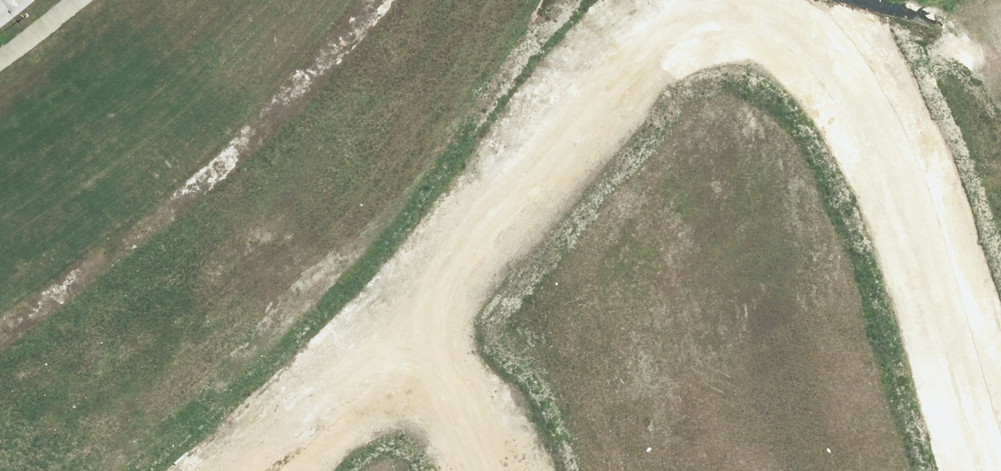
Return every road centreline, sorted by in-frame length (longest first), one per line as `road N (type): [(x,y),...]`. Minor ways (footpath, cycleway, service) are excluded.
road 1 (residential): [(740,7),(788,20),(825,48),(882,118),(994,470)]
road 2 (residential): [(0,337),(107,264),(249,146),(374,0)]
road 3 (residential): [(384,307),(627,60),(664,30),(740,7)]
road 4 (residential): [(209,470),(291,405),(384,307)]
road 5 (residential): [(384,307),(488,426),(508,470)]

